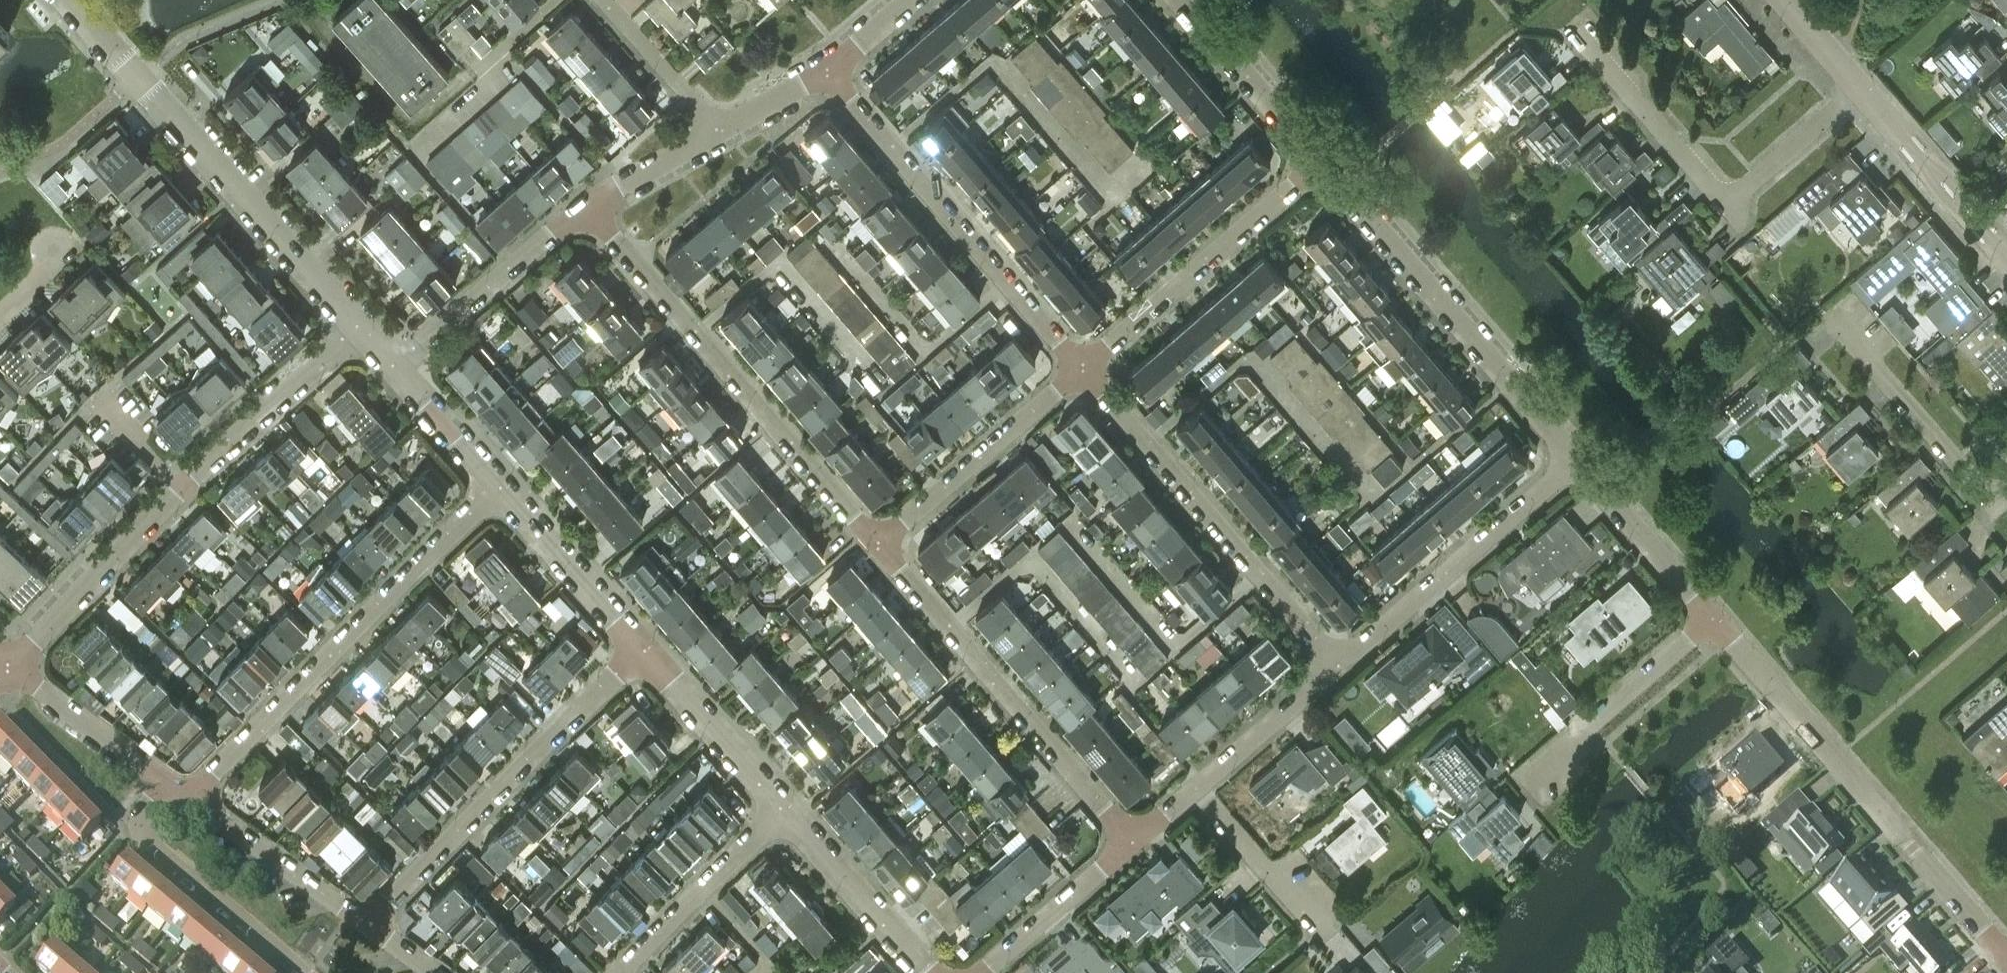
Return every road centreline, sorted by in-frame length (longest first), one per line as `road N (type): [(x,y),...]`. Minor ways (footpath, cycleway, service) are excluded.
road 1 (residential): [(9,671),(184,487),(360,327)]
road 2 (residential): [(2006,954),(1711,620)]
road 3 (residential): [(878,543),(587,208)]
road 4 (residential): [(496,484),(188,800)]
road 5 (residential): [(360,327),(70,0)]
road 6 (residential): [(1862,89),(1729,201),(1706,189),(1581,29)]
road 7 (residential): [(1133,842),(878,543)]
road 8 (residential): [(1083,373),(828,74)]
road 9 (residential): [(1576,460),(1320,162)]
road 10 (residential): [(640,651),(366,927)]
road 11 (residential): [(1339,665),(1083,373)]
road 12 (residential): [(1083,373),(1320,162)]
road 13 (residential): [(1339,665),(1576,460)]
road 14 (residential): [(299,972),(144,833),(137,808),(153,778)]
road 15 (residential): [(878,543),(1083,373)]
road 16 (residential): [(2006,492),(1996,500),(1833,320)]
road 17 (residential): [(394,366),(587,208)]
road 18 (residential): [(1528,784),(1711,620)]
road 19 (residential): [(784,815),(621,972)]
road 20 (residential): [(640,651),(496,484)]
road 21 (tertiary): [(2006,256),(1862,89)]
road 22 (residential): [(188,800),(366,927)]
road 23 (residential): [(784,815),(640,651)]
road 24 (residential): [(1320,162),(1182,0)]
road 25 (residential): [(923,972),(784,815)]
road 26 (residential): [(1711,620),(1576,460)]
road 27 (residential): [(982,972),(1133,842)]
road 28 (residential): [(1196,788),(1339,665)]
road 29 (residential): [(1320,927),(1196,788)]
road 30 (residential): [(720,133),(593,0)]
road 31 (residential): [(9,671),(153,778)]
road 32 (residential): [(496,484),(394,366)]
road 33 (residential): [(587,208),(720,133)]
road 34 (residential): [(828,74),(720,133)]

